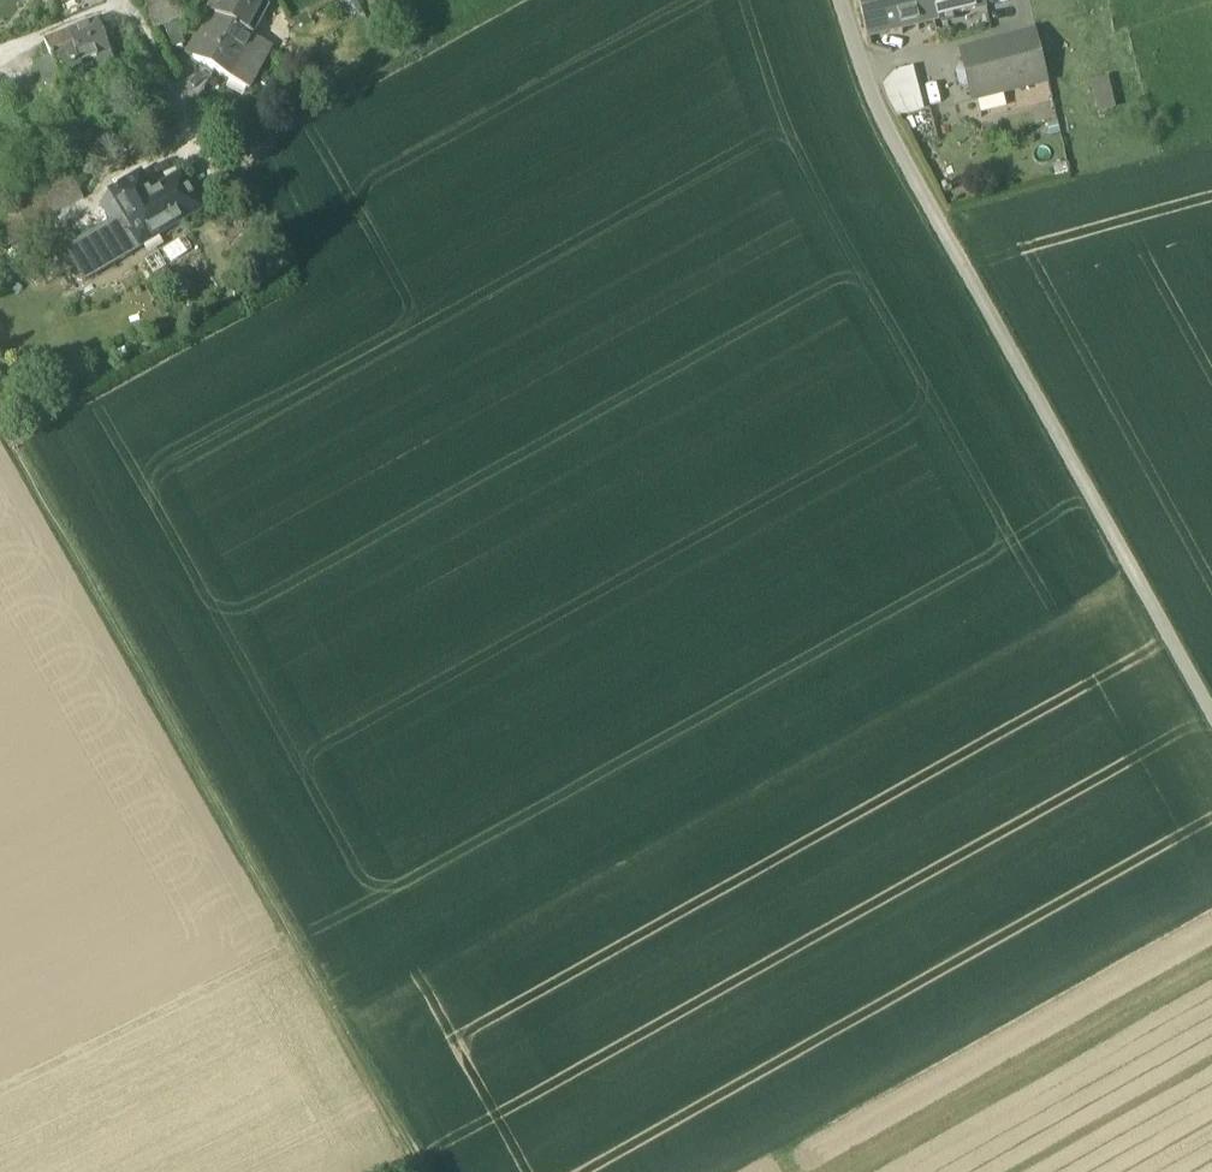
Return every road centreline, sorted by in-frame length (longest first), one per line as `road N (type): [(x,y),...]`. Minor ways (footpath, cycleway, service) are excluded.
road 1 (track): [(0,423),(420,1171)]
road 2 (track): [(1211,718),(878,108)]

